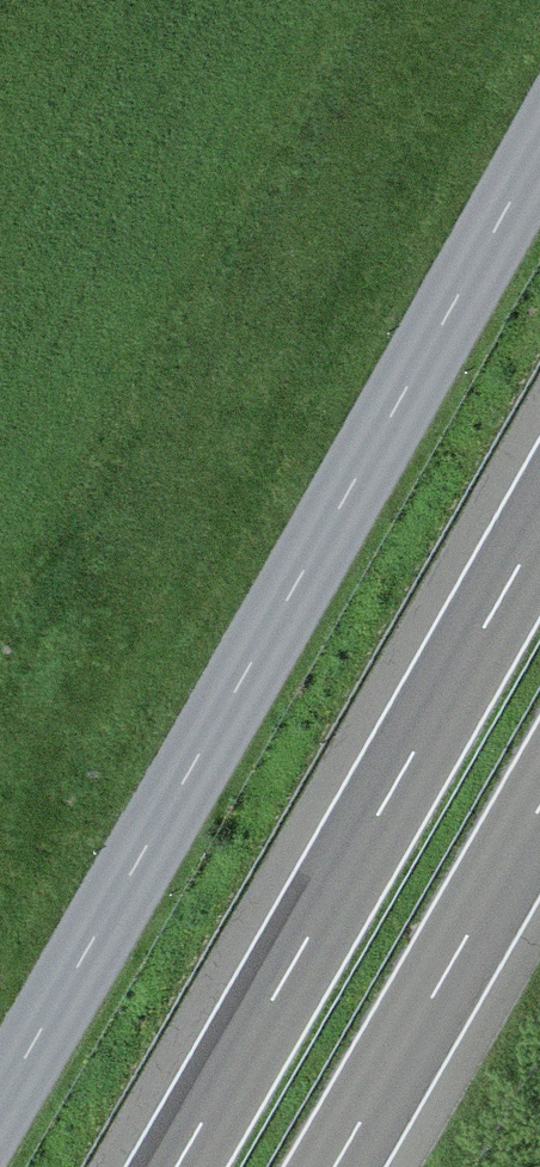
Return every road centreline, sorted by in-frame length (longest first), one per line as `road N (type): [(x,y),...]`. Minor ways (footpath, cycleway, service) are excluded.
road 1 (tertiary): [(0,1098),(539,150)]
road 2 (motorway): [(539,530),(171,1166)]
road 3 (motorway): [(328,1166),(539,805)]

